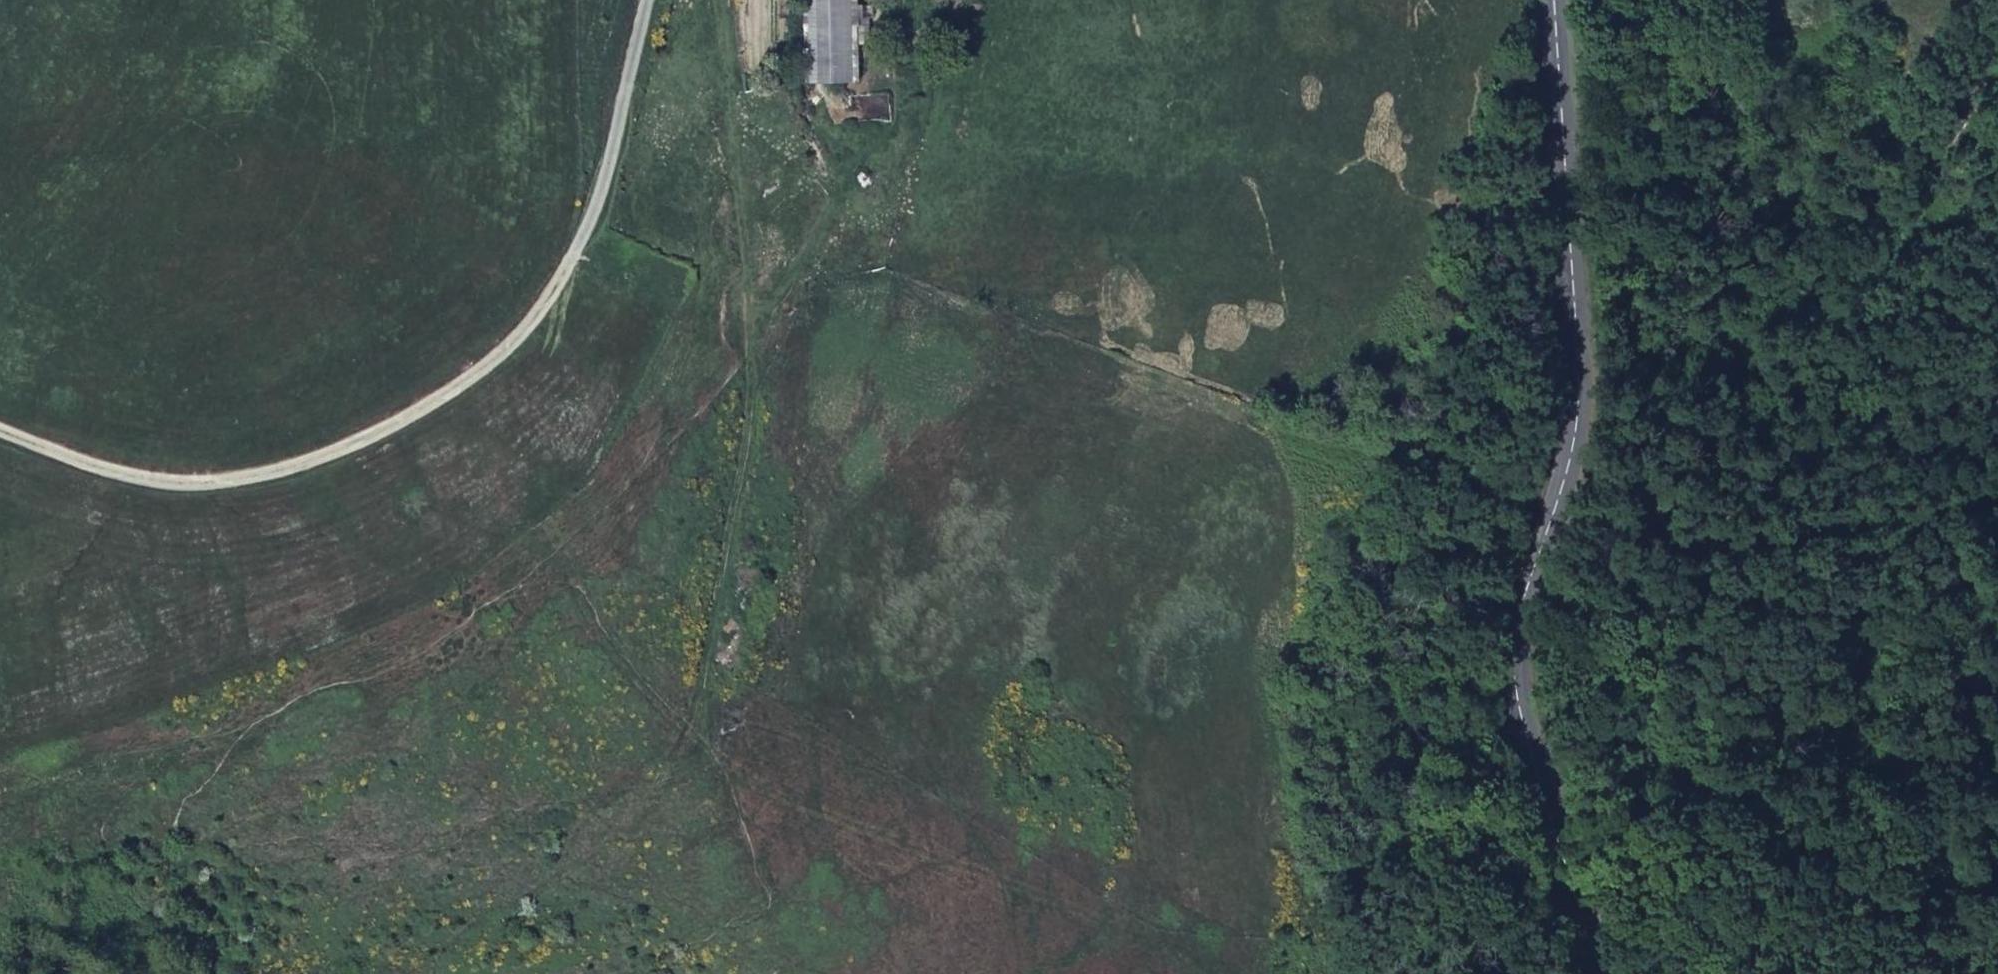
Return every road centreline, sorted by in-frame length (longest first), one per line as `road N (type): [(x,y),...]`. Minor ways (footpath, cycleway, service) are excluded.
road 1 (secondary): [(1607,973),(1516,701),(1517,643),(1577,441),(1583,363),(1556,0)]
road 2 (unclassified): [(580,257),(613,161),(650,0)]

